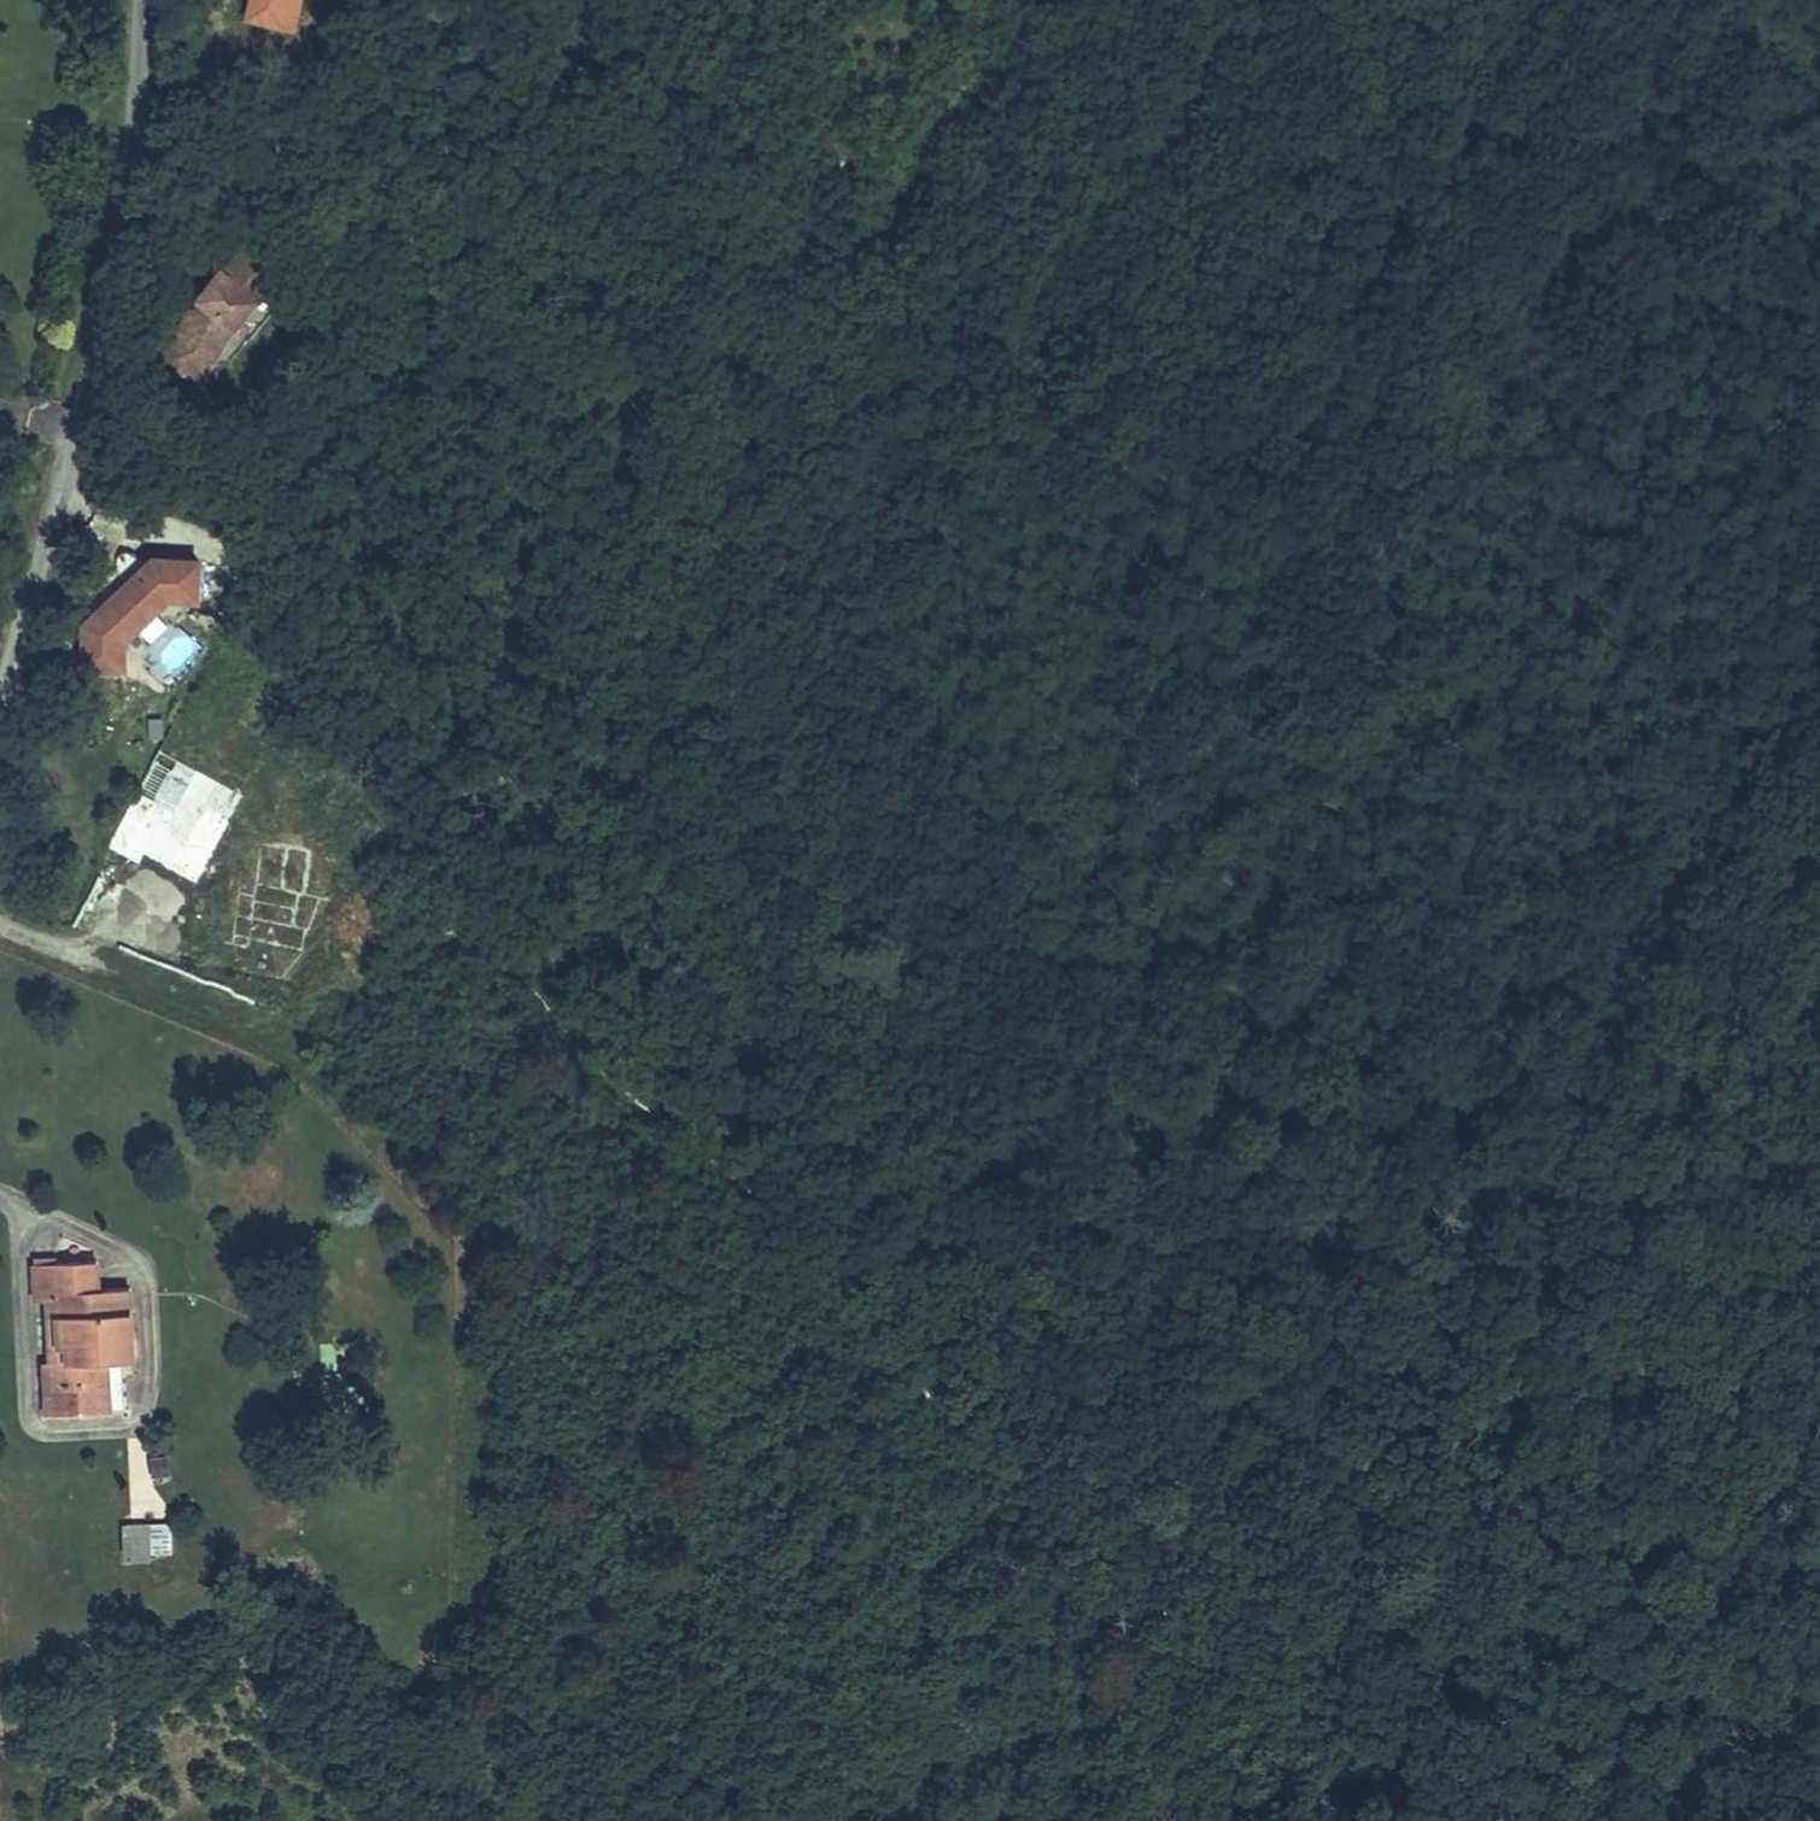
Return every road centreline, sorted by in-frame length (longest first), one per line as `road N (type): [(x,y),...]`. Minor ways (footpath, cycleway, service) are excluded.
road 1 (residential): [(150,0),(153,40),(92,392),(0,740)]

